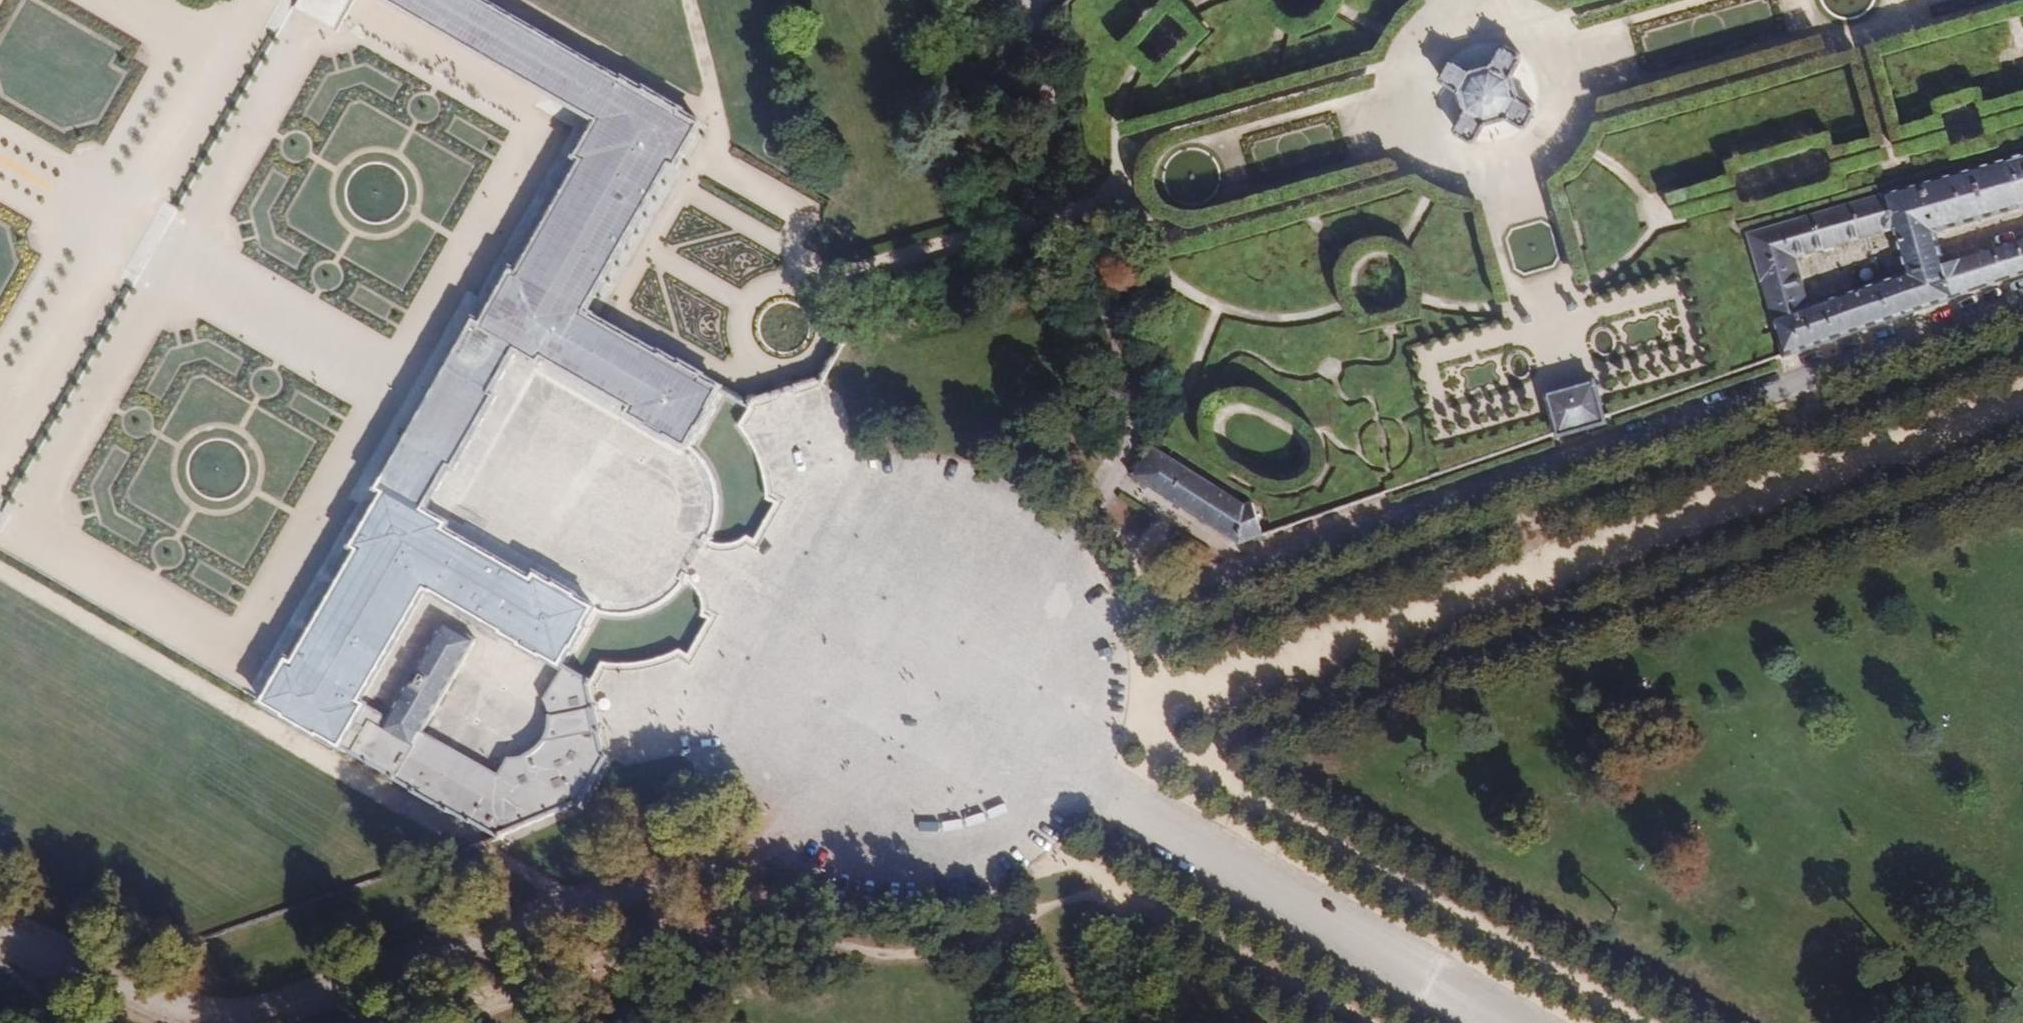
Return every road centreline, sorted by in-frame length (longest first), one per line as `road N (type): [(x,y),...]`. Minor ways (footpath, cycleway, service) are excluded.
road 1 (track): [(0,926),(179,1007),(271,1010),(566,919),(730,825)]
road 2 (track): [(1151,1022),(1124,895),(1069,839)]
road 3 (track): [(1001,883),(1032,1022)]

